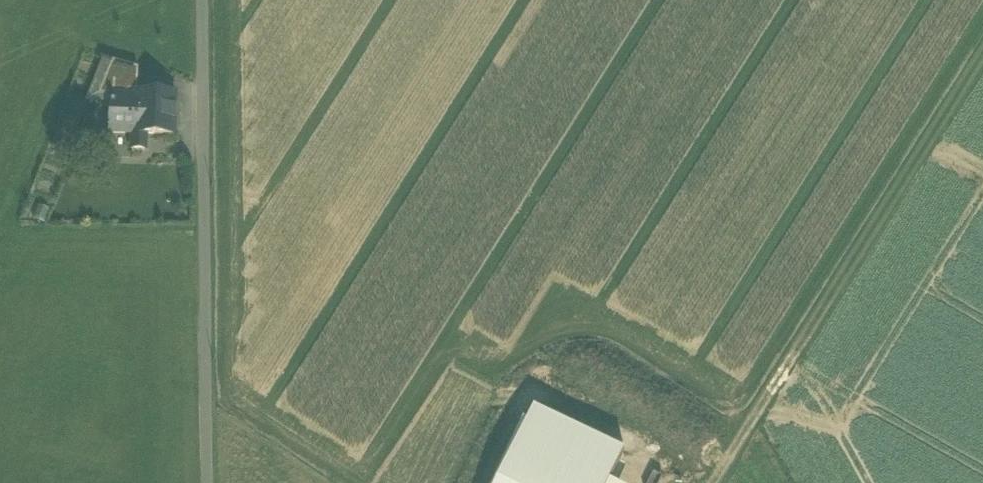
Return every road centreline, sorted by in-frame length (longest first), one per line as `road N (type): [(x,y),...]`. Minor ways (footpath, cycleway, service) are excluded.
road 1 (unclassified): [(207,482),(202,0)]

